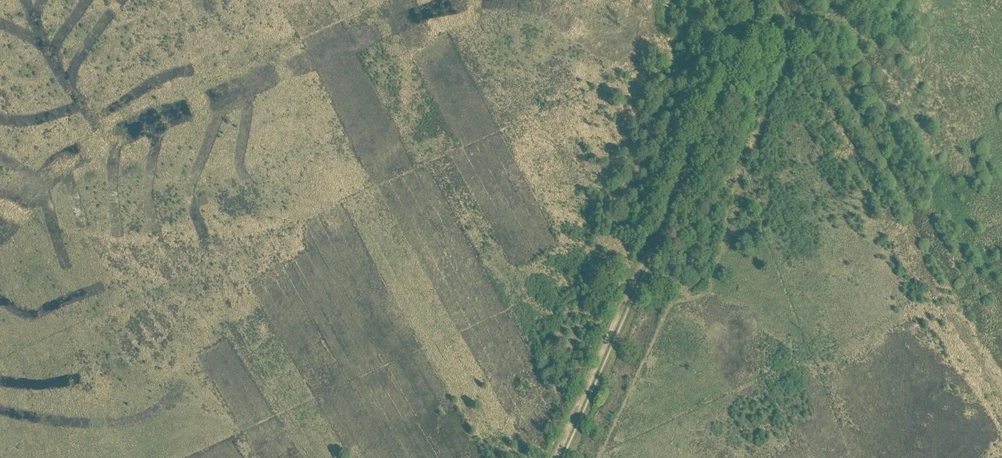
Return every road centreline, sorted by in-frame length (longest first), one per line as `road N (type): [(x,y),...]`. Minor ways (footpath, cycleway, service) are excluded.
road 1 (track): [(557,457),(663,228),(754,0)]

